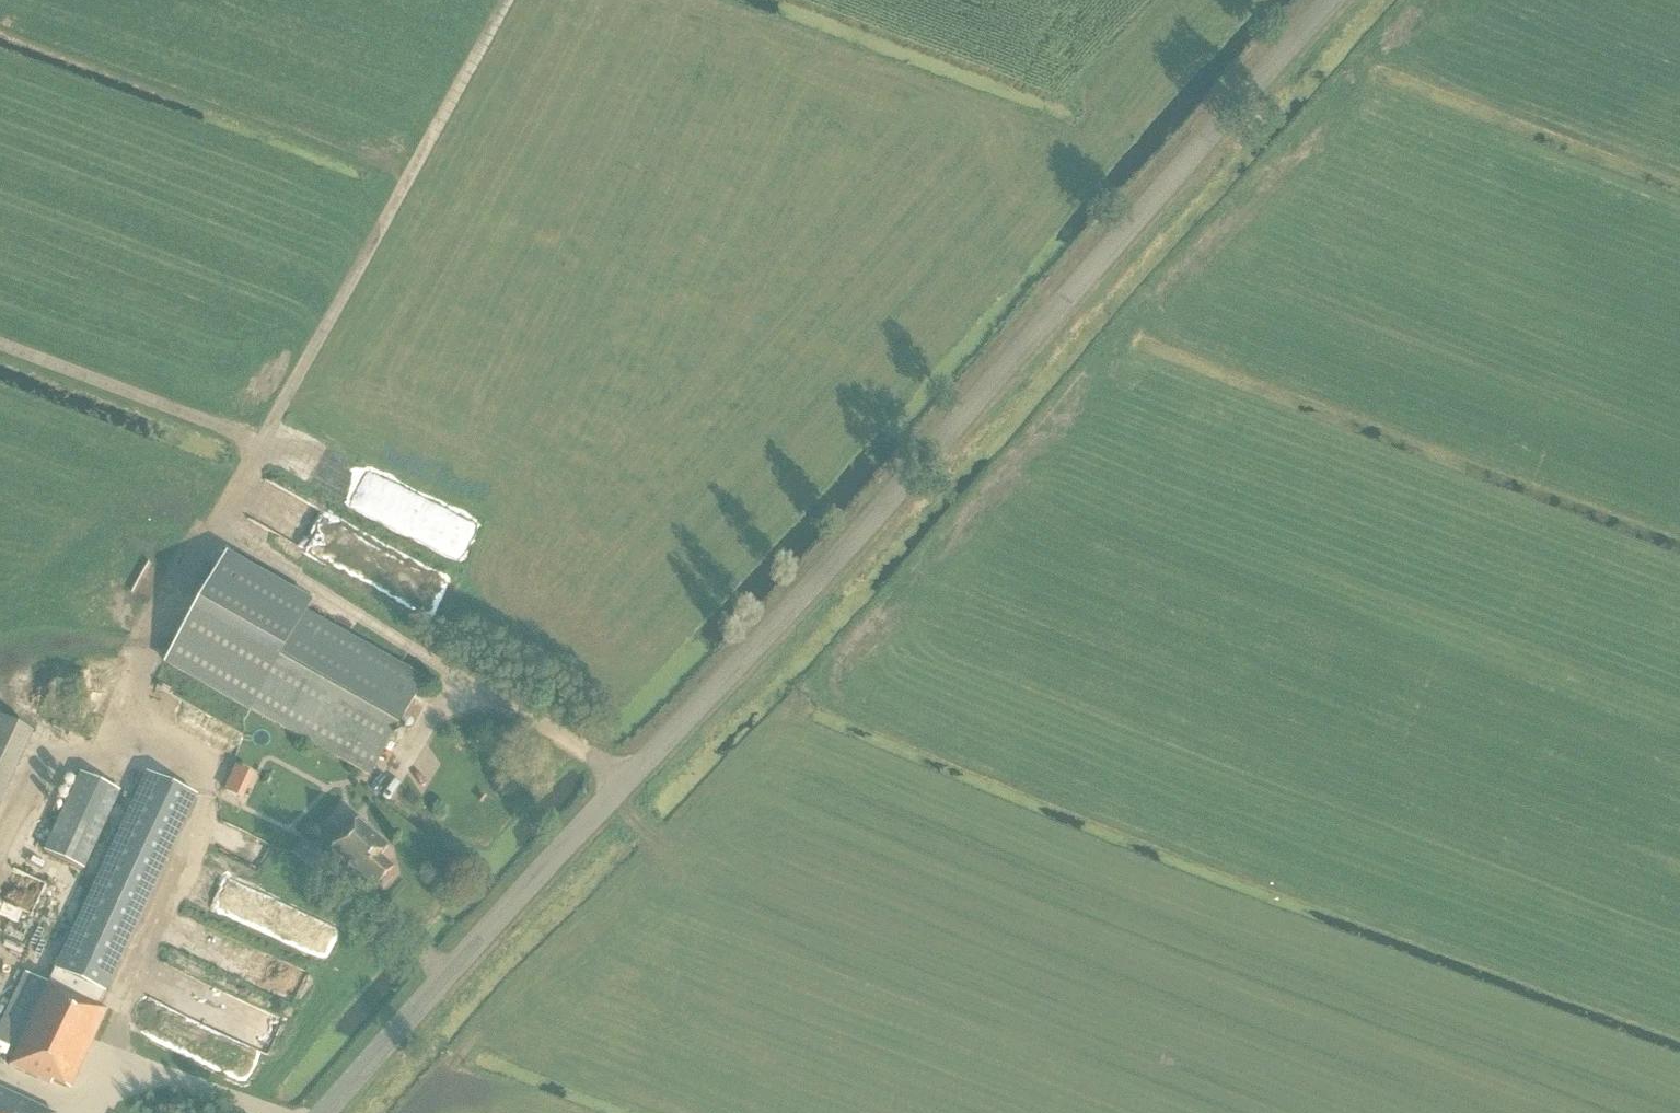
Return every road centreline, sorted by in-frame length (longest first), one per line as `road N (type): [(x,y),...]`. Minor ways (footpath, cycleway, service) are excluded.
road 1 (tertiary): [(322,1112),(1193,154),(1342,0)]

